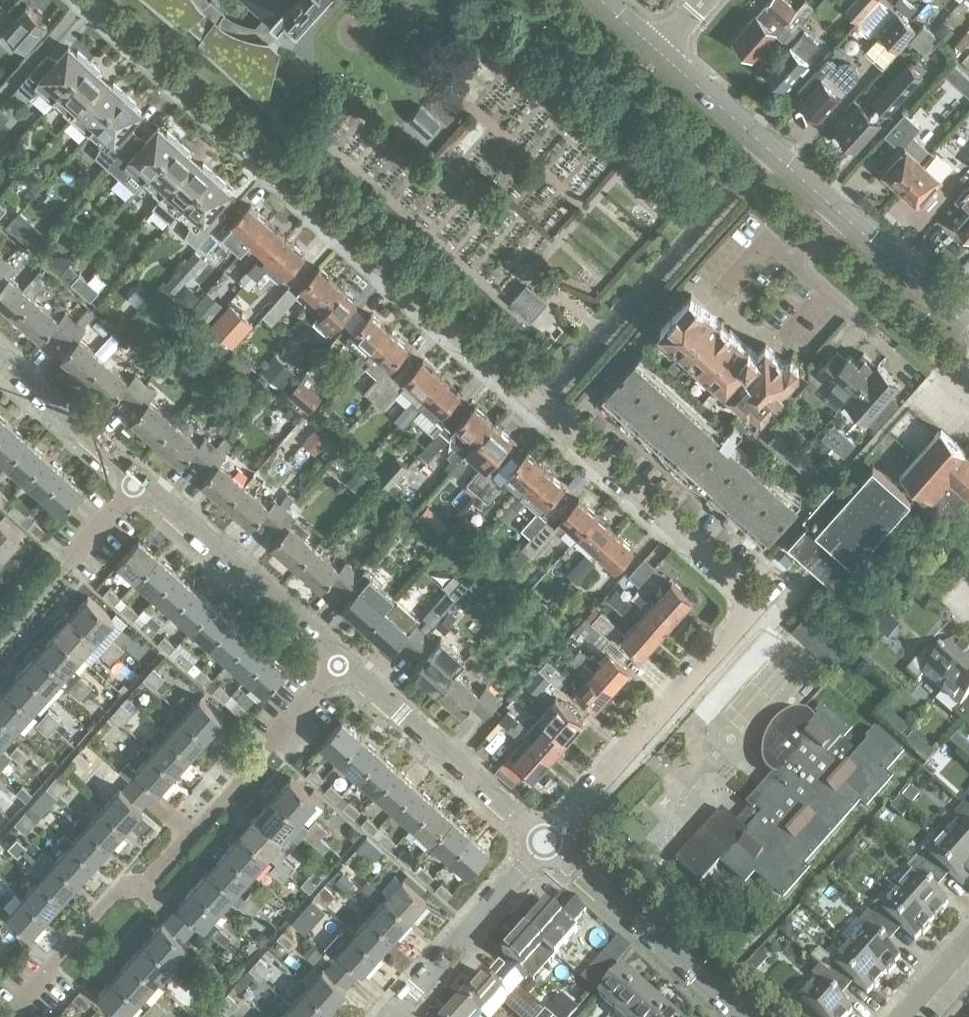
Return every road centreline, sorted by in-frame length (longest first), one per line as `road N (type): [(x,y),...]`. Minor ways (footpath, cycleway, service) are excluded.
road 1 (residential): [(544,844),(748,612),(745,580),(88,0)]
road 2 (residential): [(7,1016),(123,884),(149,878),(194,833),(345,660)]
road 3 (residential): [(968,326),(659,47)]
road 4 (residential): [(544,844),(345,660)]
road 5 (residential): [(345,660),(140,484)]
road 6 (residential): [(741,1016),(544,844)]
road 7 (residential): [(393,1016),(544,844)]
road 8 (residential): [(0,641),(140,484)]
road 9 (residential): [(140,484),(0,360)]

